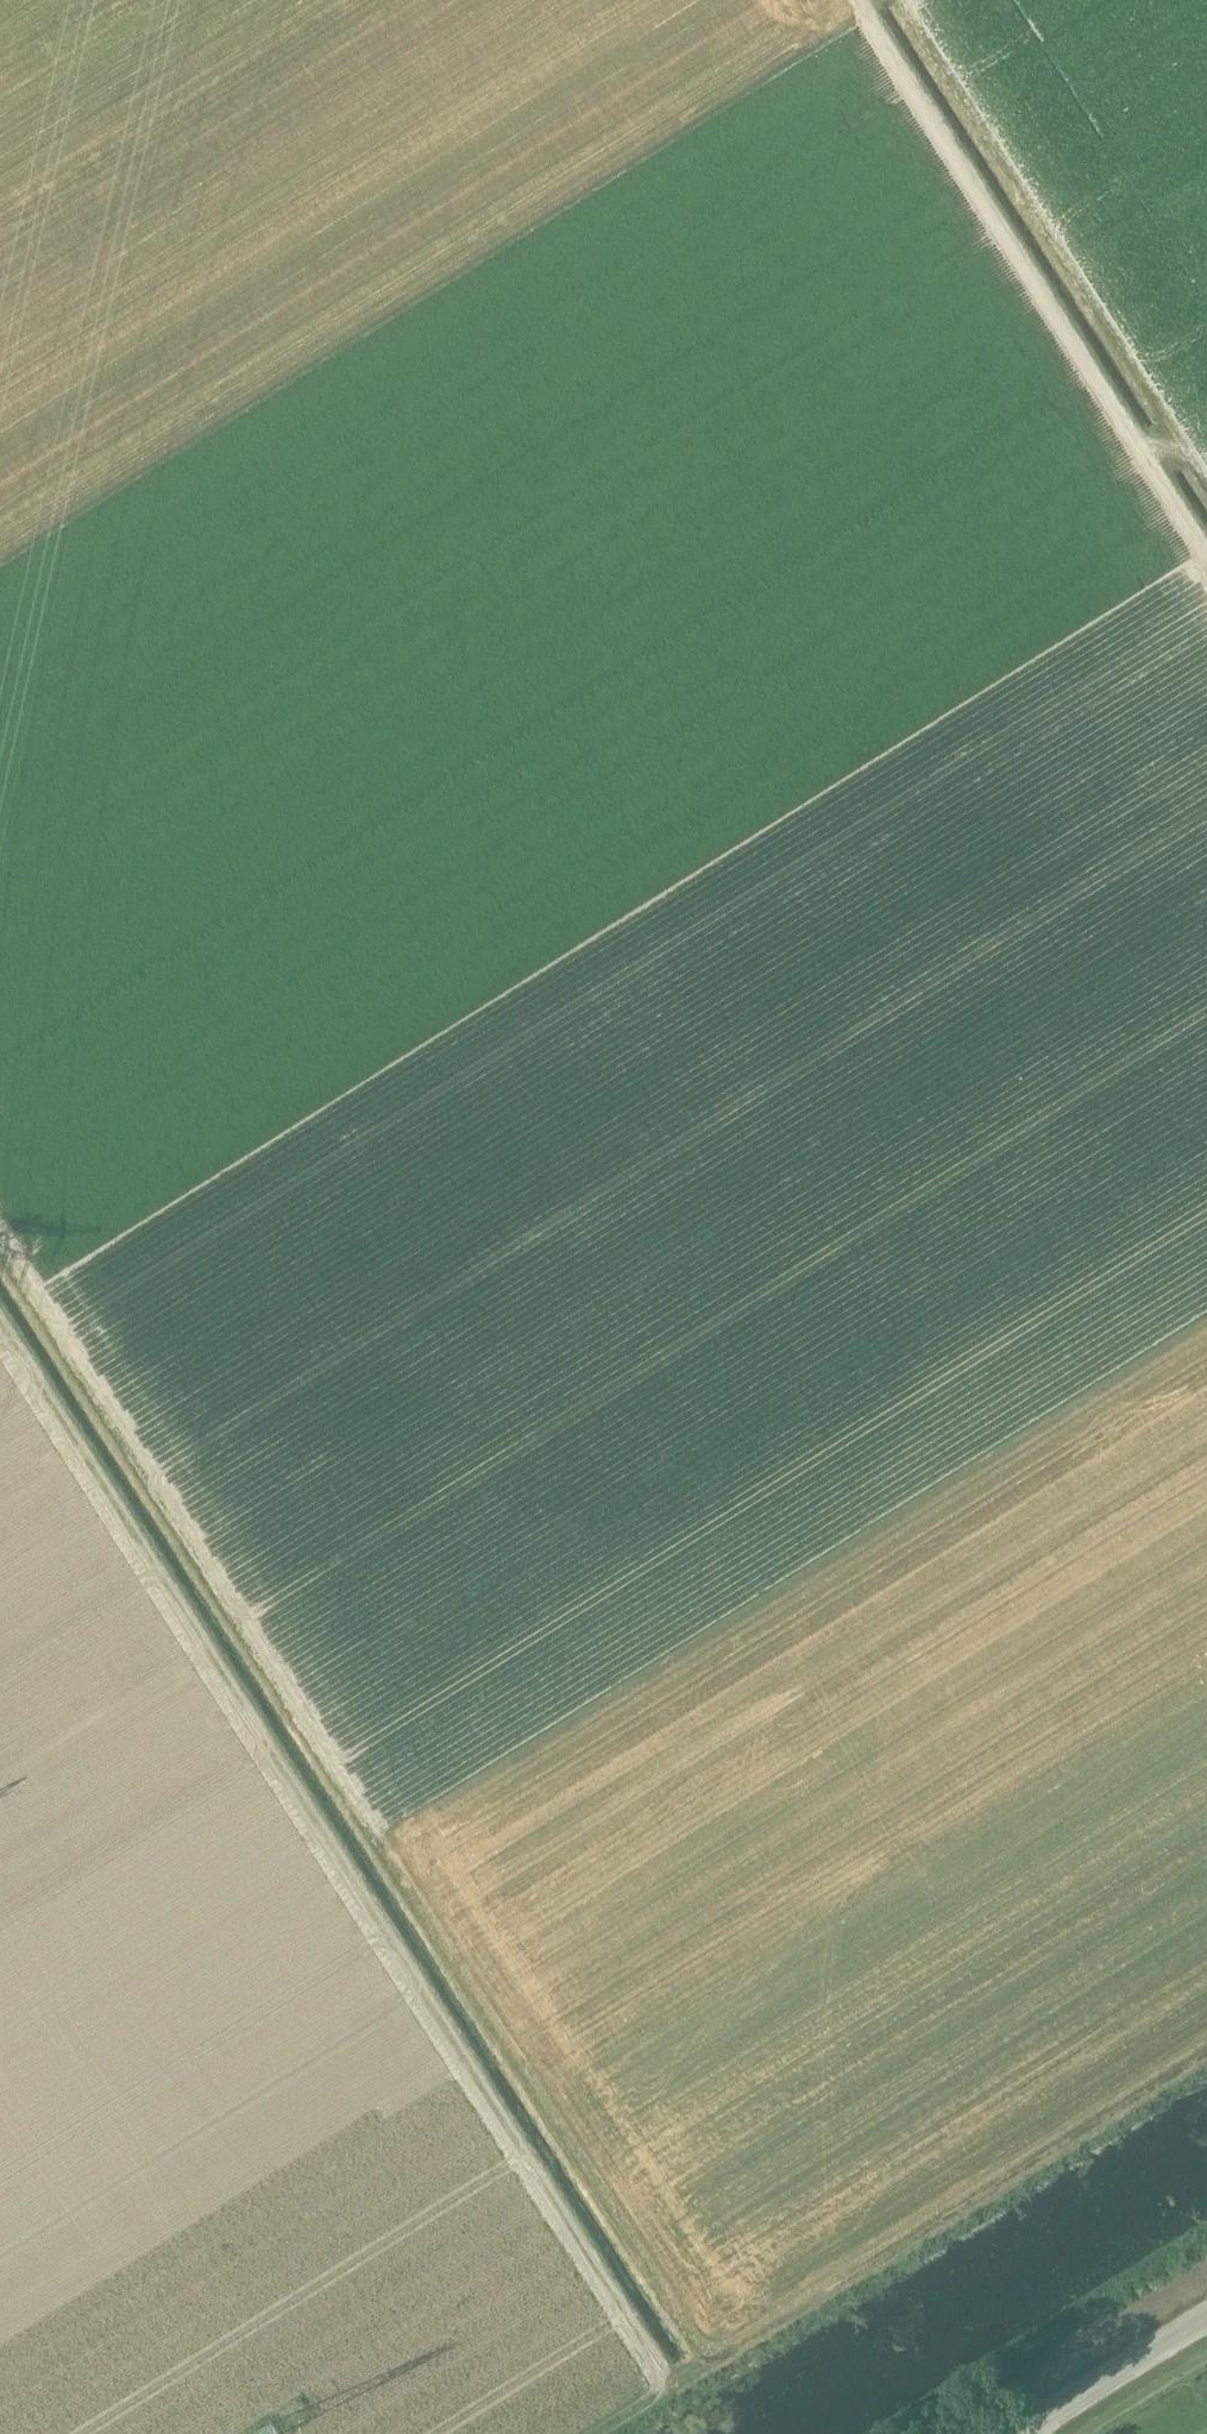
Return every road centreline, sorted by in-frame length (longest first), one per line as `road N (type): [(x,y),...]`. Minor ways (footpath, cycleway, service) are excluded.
road 1 (unclassified): [(1022,2433),(1206,2317)]

